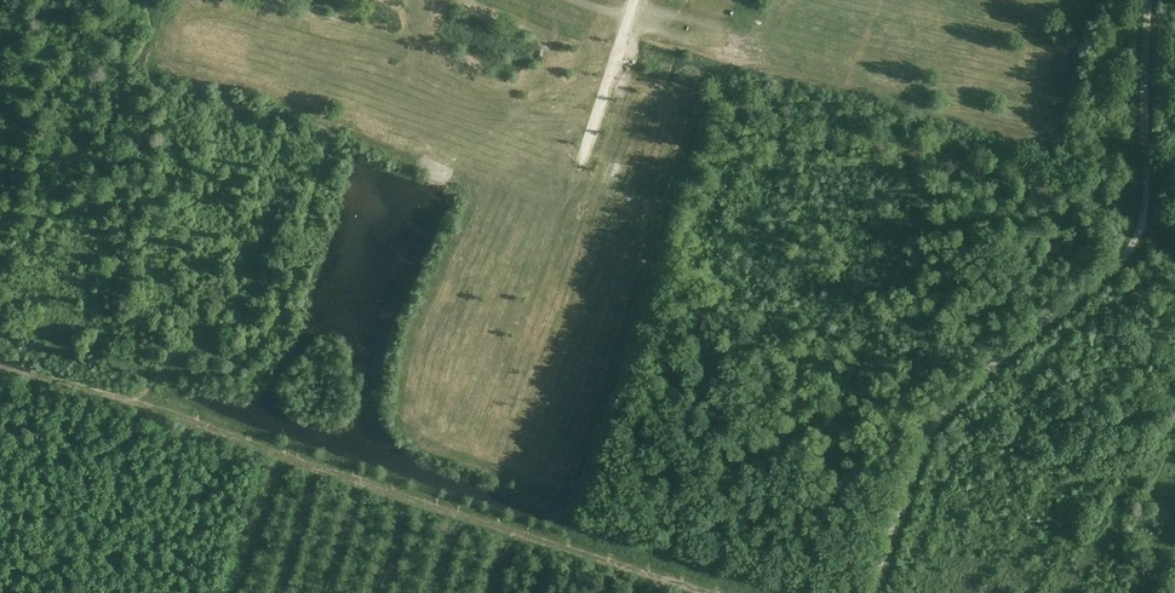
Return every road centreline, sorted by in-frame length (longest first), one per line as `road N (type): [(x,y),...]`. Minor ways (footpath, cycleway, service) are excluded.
road 1 (track): [(741,592),(127,396)]
road 2 (track): [(608,73),(1117,206),(1142,220)]
road 3 (track): [(127,396),(0,356)]

